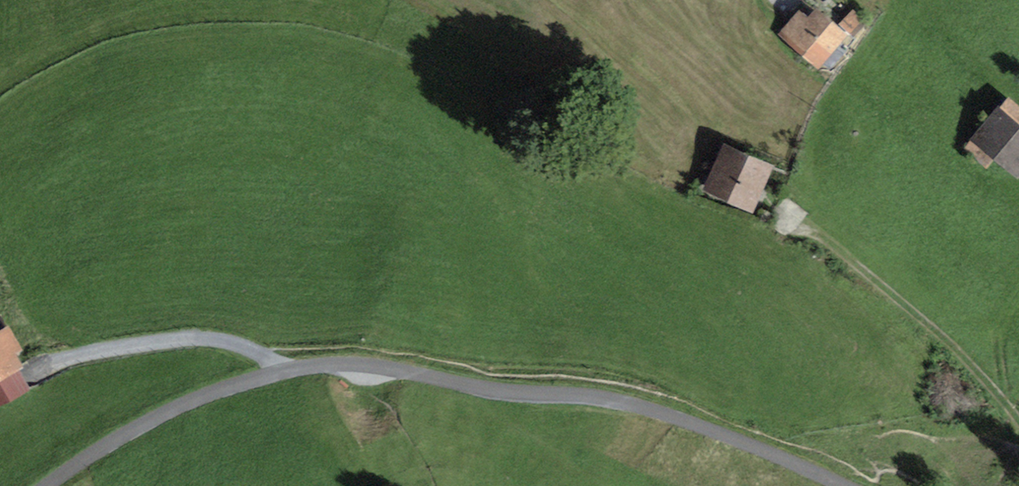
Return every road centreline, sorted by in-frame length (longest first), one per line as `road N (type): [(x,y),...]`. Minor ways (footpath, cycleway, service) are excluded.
road 1 (track): [(40,485),(185,403),(249,380),(346,365),(611,400),(698,425),(845,485)]
road 2 (track): [(803,230),(907,305),(1018,422)]
road 3 (track): [(39,374),(120,348),(200,339),(260,351),(294,370)]

